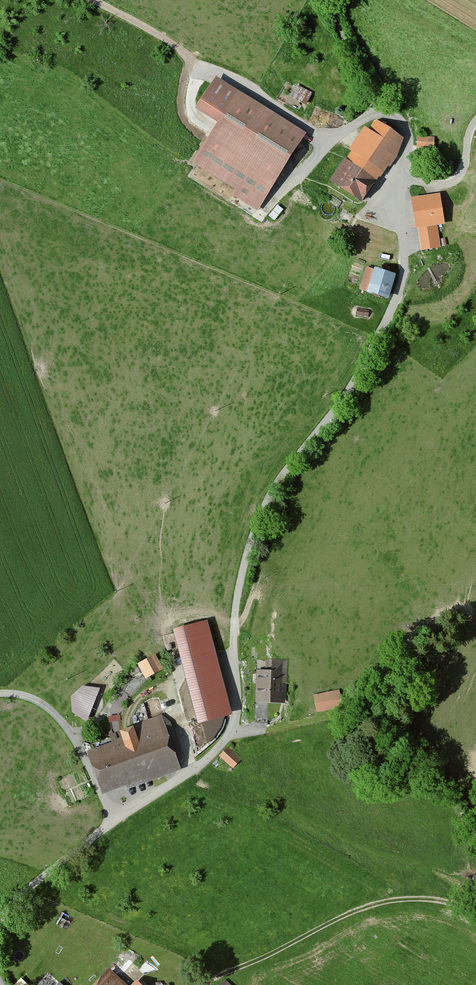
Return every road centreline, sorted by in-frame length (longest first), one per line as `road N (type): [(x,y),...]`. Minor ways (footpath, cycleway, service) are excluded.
road 1 (track): [(406,183),(402,270),(387,325),(267,501),(236,591),(236,725),(195,772),(114,822)]
road 2 (track): [(88,0),(328,142),(373,115),(386,119),(401,130),(406,183)]
road 3 (residential): [(0,697),(39,704),(59,720),(114,822),(24,893),(0,931)]
road 4 (track): [(211,984),(364,907),(448,902),(475,915)]
road 5 (track): [(373,115),(333,0)]
road 6 (track): [(406,183),(457,185),(475,121)]

